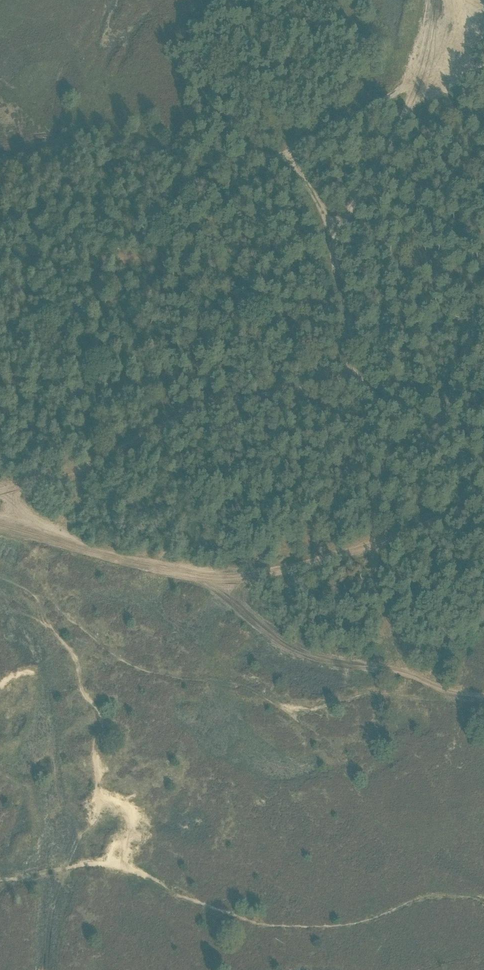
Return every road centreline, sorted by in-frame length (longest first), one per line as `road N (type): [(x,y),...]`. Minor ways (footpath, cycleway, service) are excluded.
road 1 (track): [(296,151),(351,295),(359,372),(346,389),(291,387),(221,401),(81,471),(72,544)]
road 2 (track): [(0,527),(206,576),(289,648),(401,672),(459,695),(483,694)]
road 3 (track): [(0,158),(68,148),(296,151),(415,76),(446,23),(443,0)]
road 4 (track): [(0,883),(111,862),(272,930),(347,927),(421,902),(483,900)]
road 5 (track): [(224,592),(404,538),(483,499)]
road 6 (track): [(334,242),(402,134),(415,76)]
road 7 (track): [(359,372),(380,389),(440,408),(483,441)]

